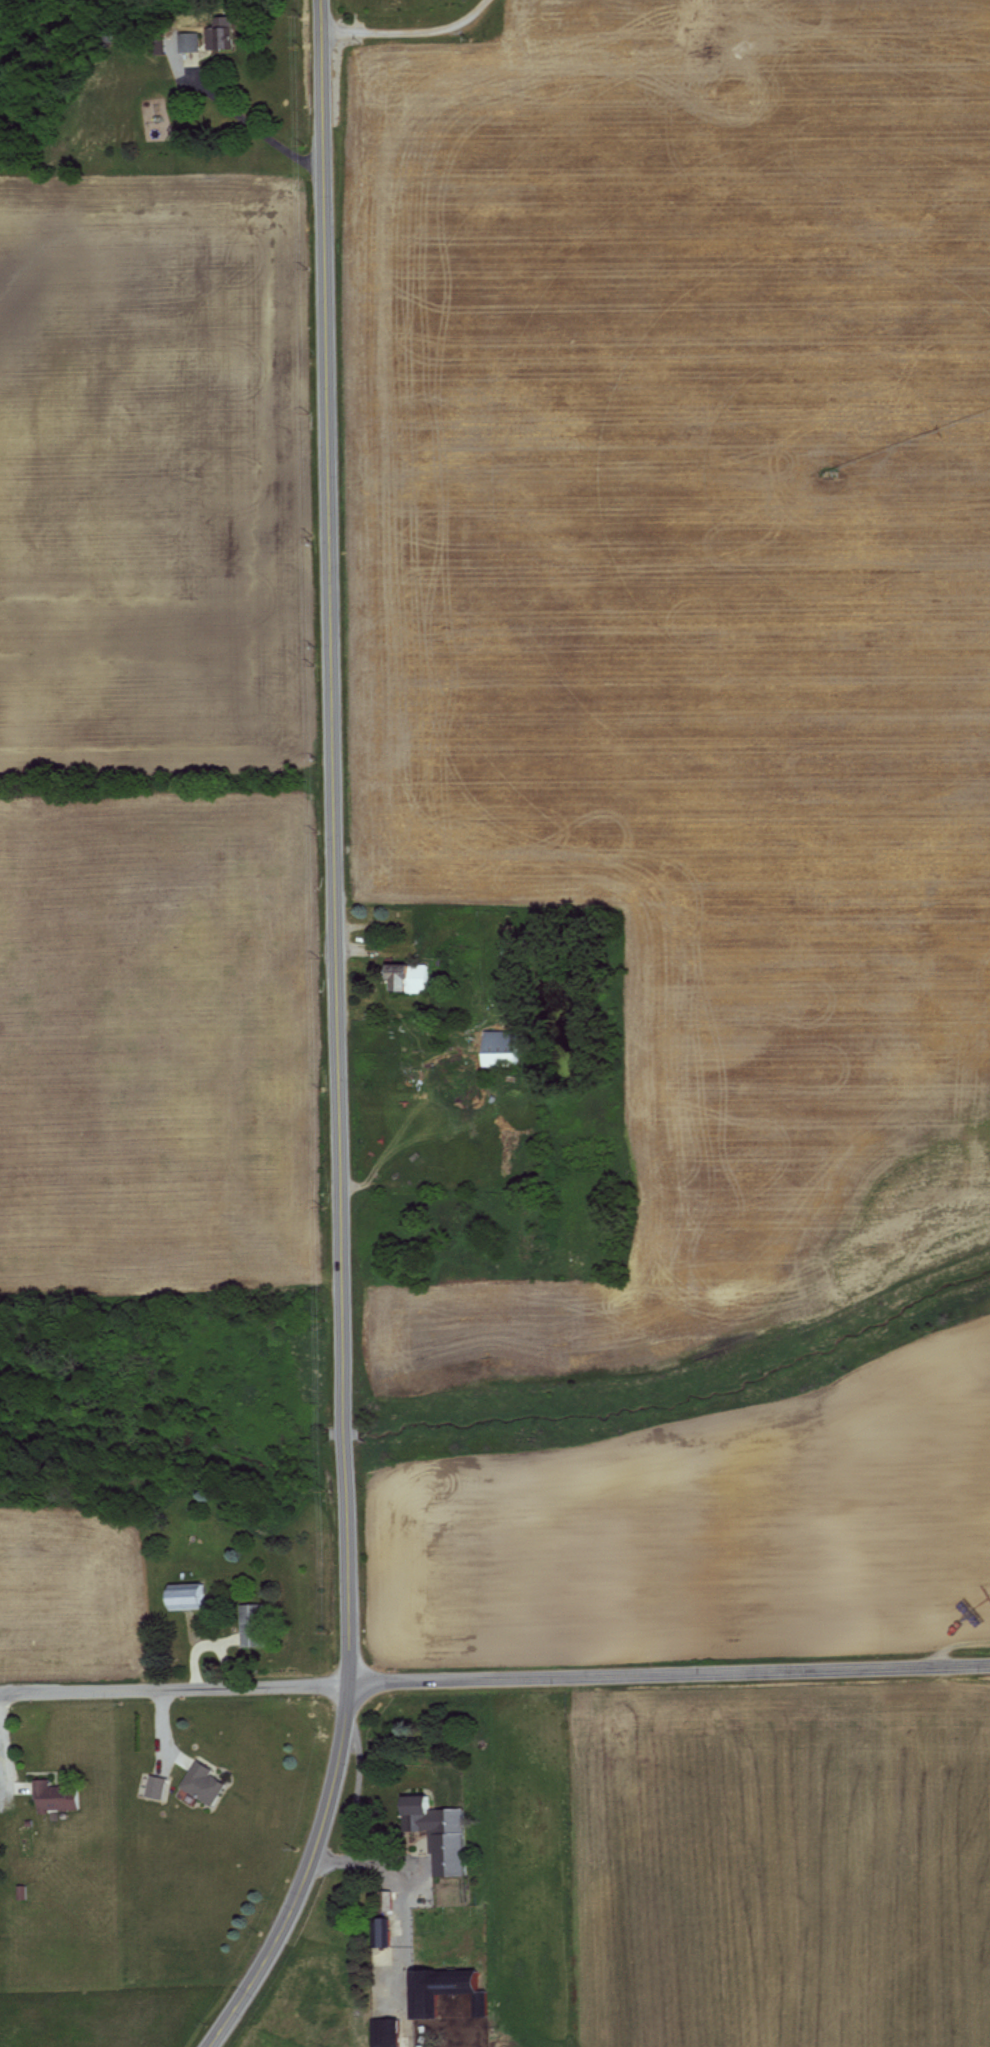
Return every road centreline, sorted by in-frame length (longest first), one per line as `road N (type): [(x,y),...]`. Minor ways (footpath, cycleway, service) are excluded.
road 1 (primary): [(209,2046),(287,1921),(321,1834),(349,1685),(320,0)]
road 2 (residential): [(0,1695),(989,1666)]

